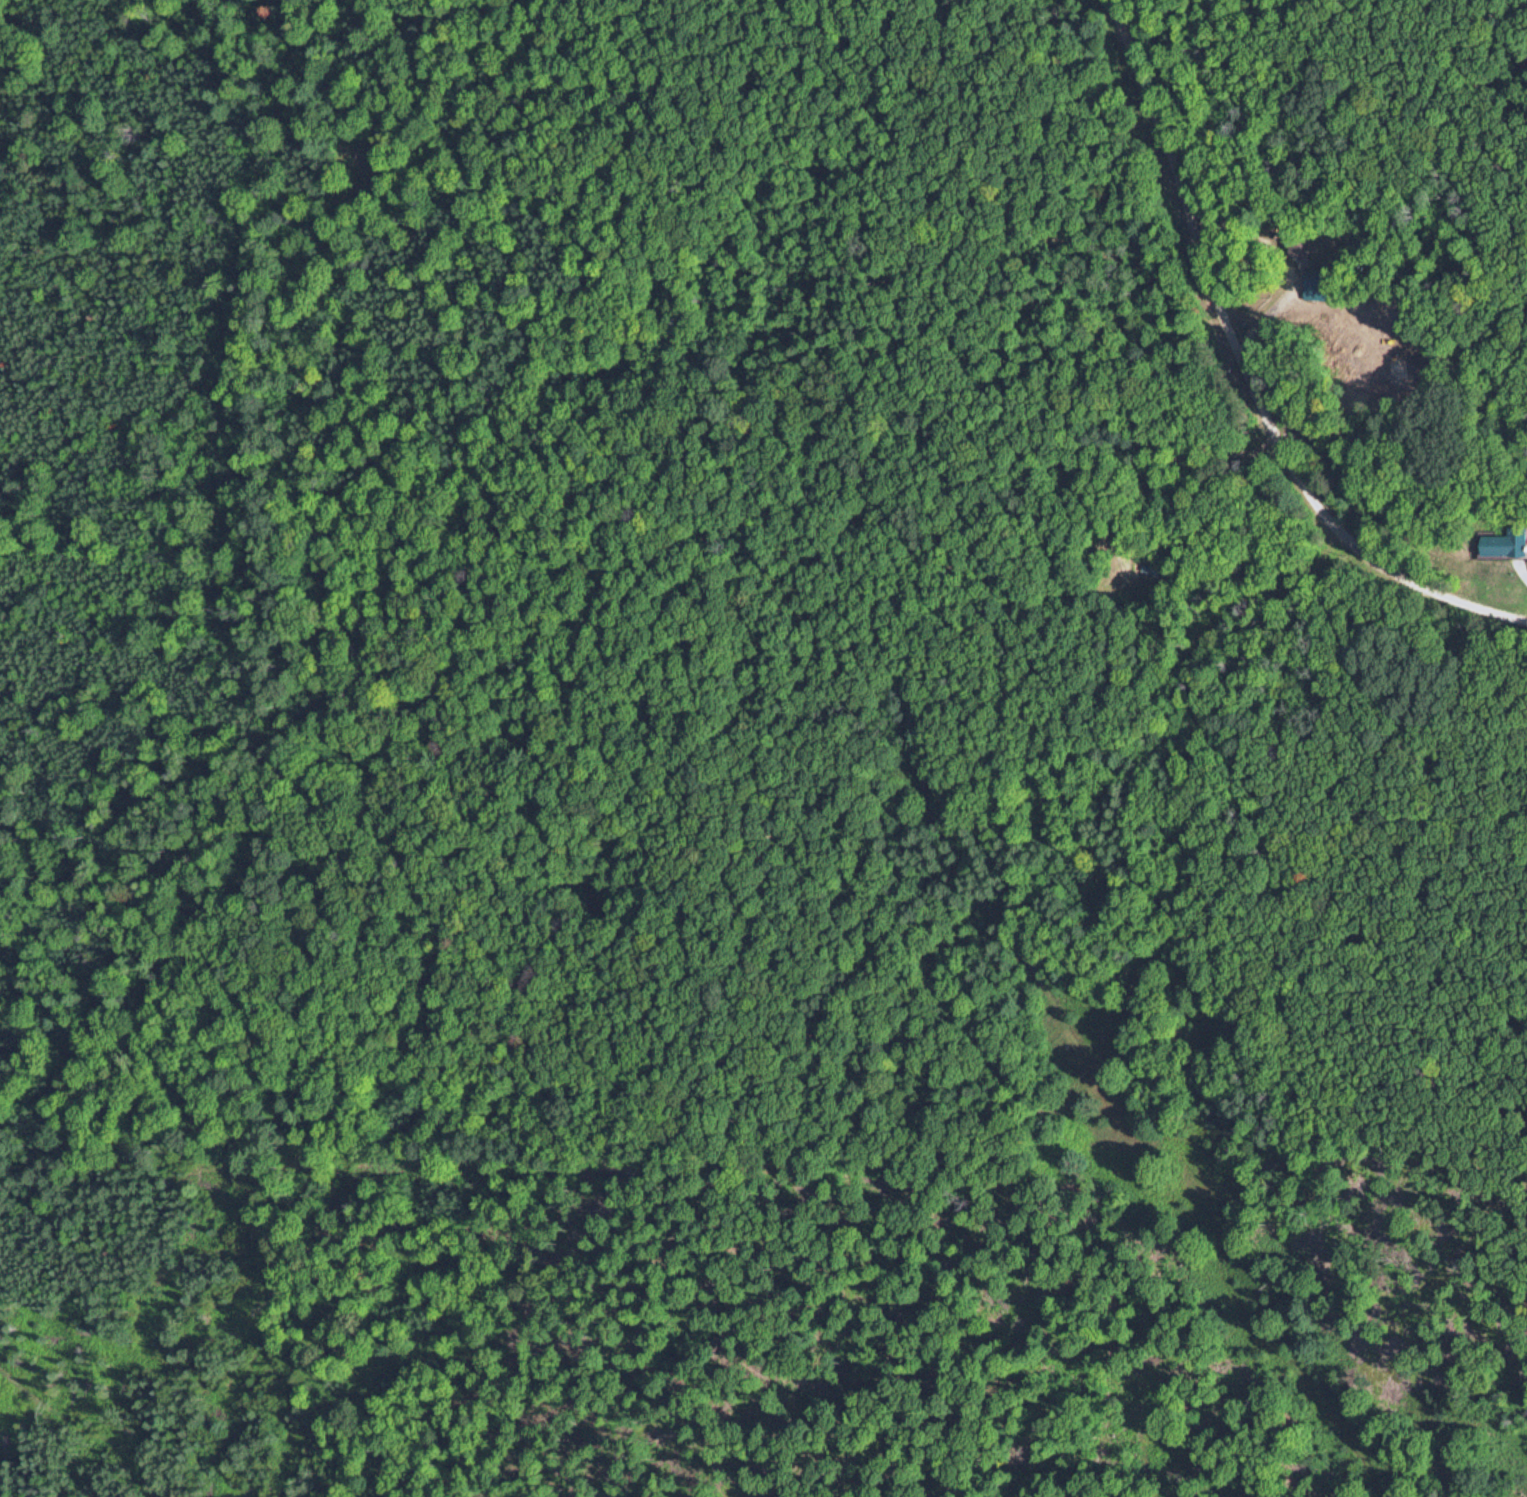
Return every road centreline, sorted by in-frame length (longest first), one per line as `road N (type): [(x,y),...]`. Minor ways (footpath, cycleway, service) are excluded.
road 1 (residential): [(1113,0),(1158,104),(1258,394),(1327,514),(1420,590),(1526,617)]

